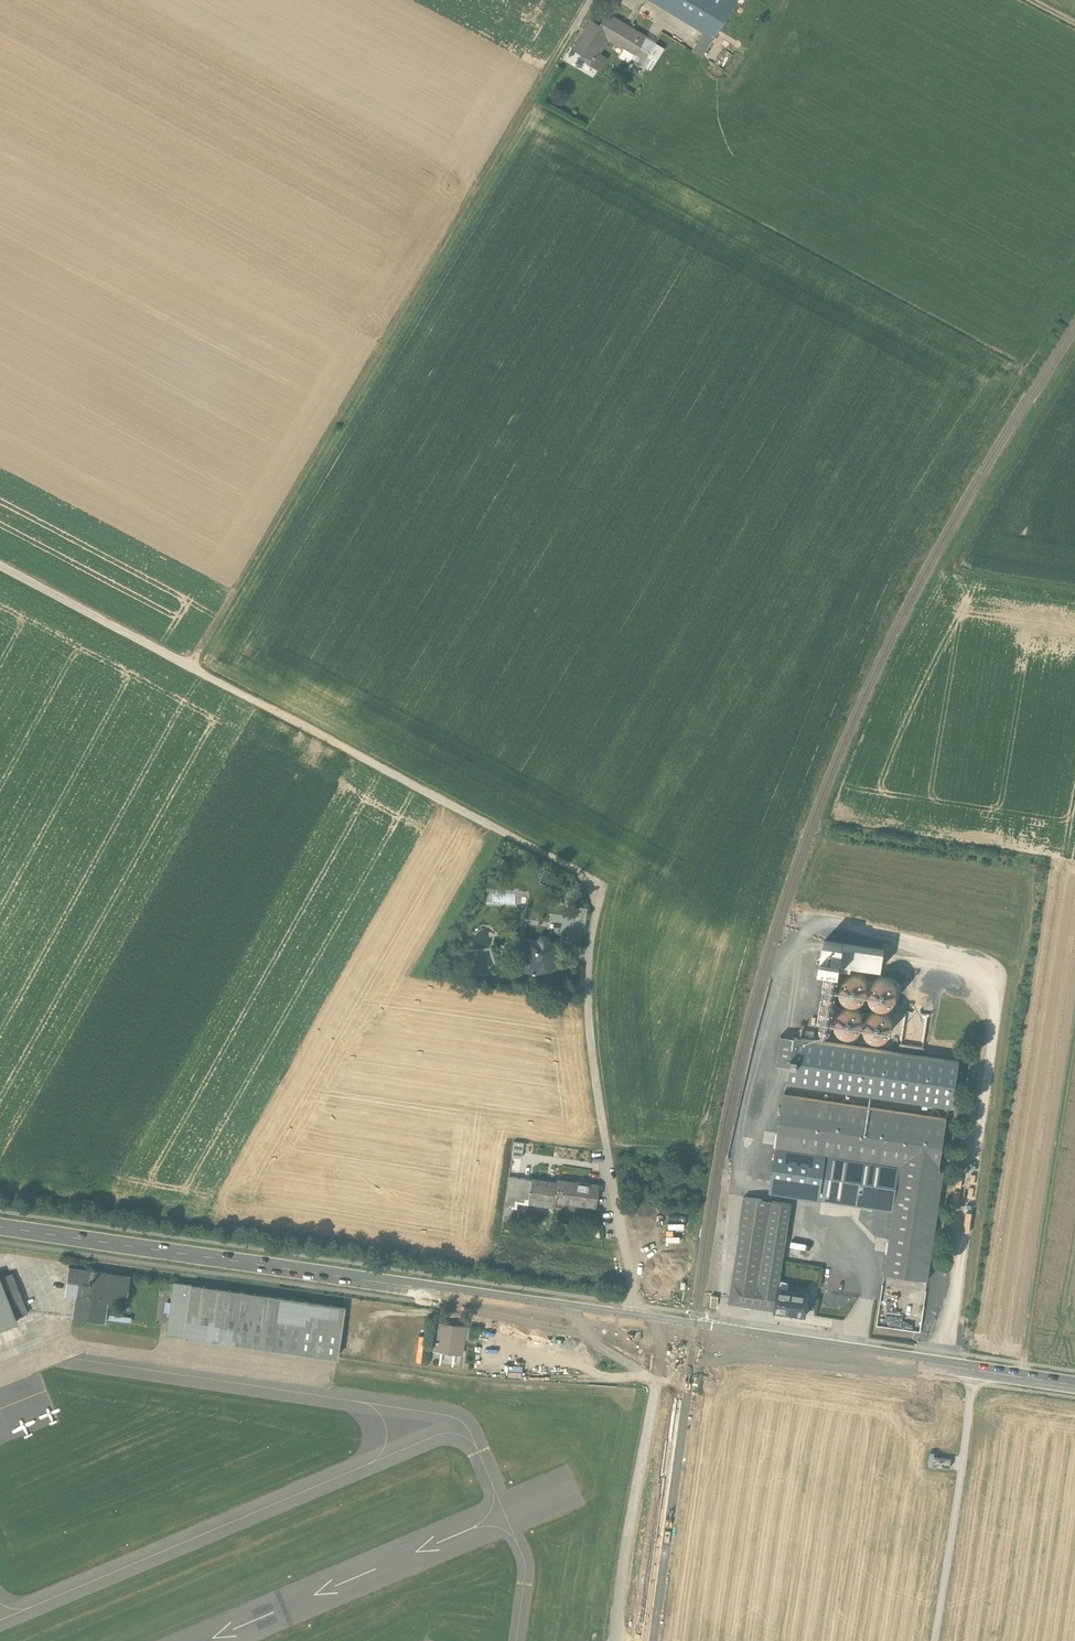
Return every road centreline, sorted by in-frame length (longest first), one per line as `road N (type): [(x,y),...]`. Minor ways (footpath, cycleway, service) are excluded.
road 1 (secondary): [(975,1370),(0,1227)]
road 2 (track): [(196,672),(584,13)]
road 3 (track): [(598,897),(579,872),(196,672)]
road 4 (track): [(1021,1377),(1074,1037)]
road 5 (track): [(1074,585),(962,563),(1074,366)]
road 6 (unclassified): [(975,1370),(933,1640)]
road 7 (track): [(196,672),(0,568)]

